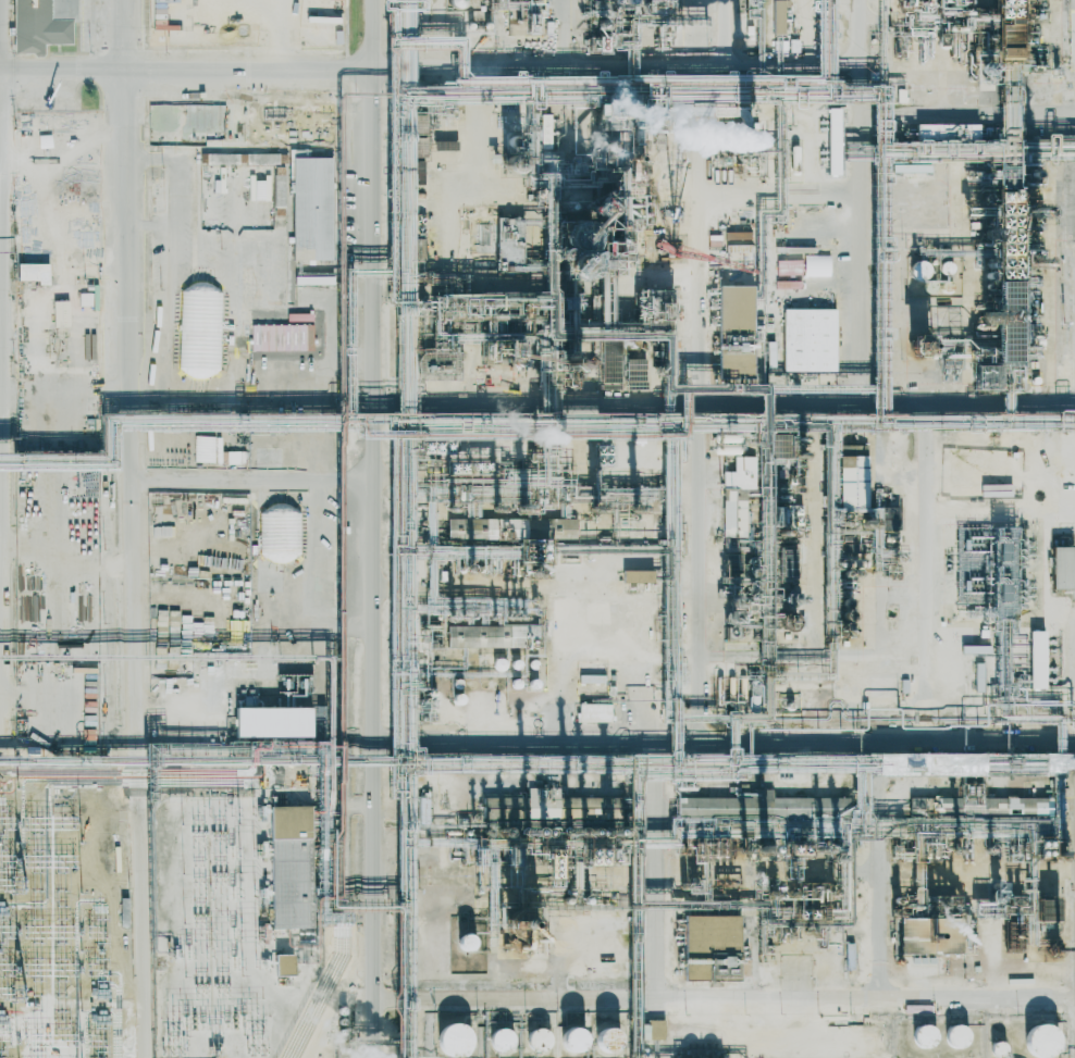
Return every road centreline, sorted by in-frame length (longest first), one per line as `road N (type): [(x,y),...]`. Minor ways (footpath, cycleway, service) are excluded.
road 1 (tertiary): [(120,0),(142,1057)]

